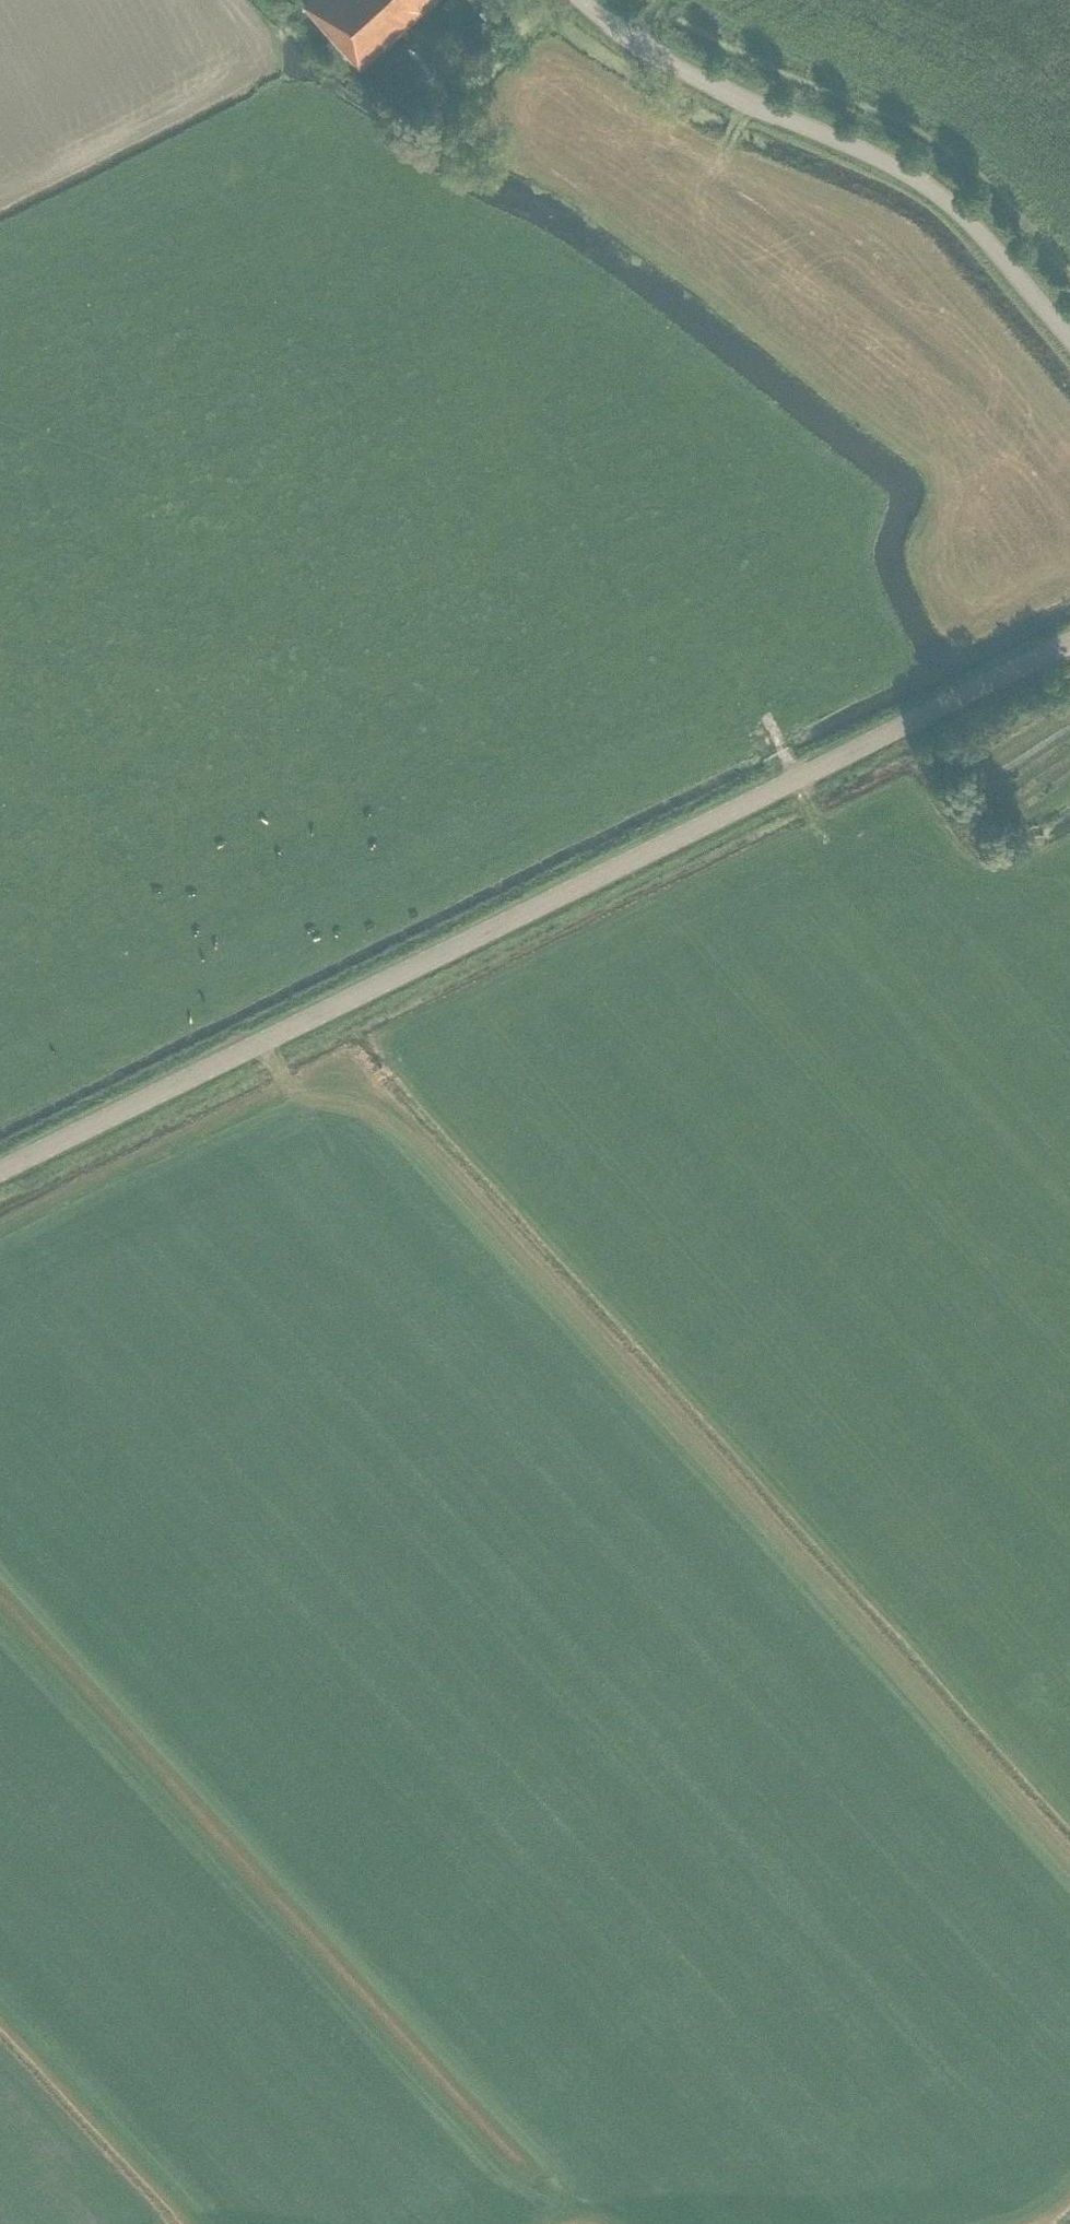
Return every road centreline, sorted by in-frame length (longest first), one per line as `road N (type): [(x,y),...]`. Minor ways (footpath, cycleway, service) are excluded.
road 1 (tertiary): [(0,1171),(1069,645)]
road 2 (unclassified): [(1069,339),(941,196),(870,155),(660,61),(577,0)]

